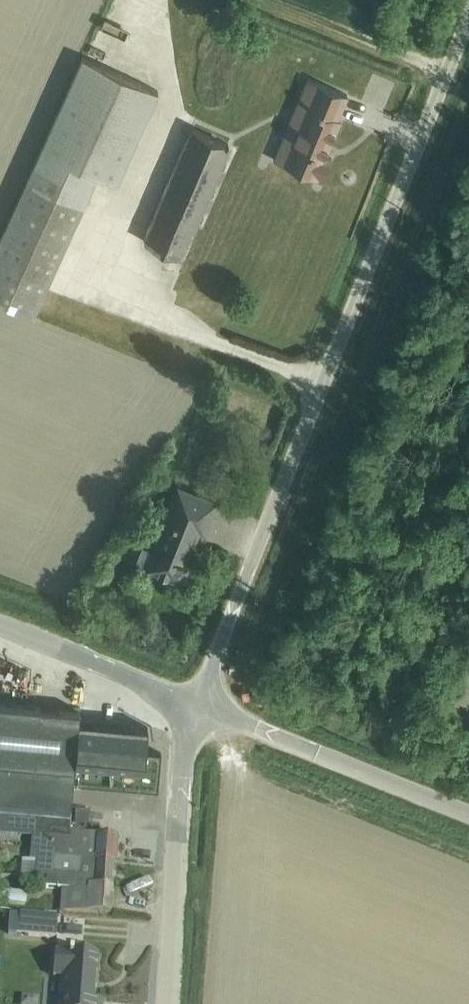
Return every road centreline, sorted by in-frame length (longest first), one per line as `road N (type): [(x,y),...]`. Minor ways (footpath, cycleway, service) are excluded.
road 1 (unclassified): [(196,708),(468,18)]
road 2 (unclassified): [(169,1003),(181,778),(196,708)]
road 3 (unclassified): [(468,814),(196,708)]
road 4 (unclassified): [(196,708),(0,625)]
road 5 (track): [(447,73),(267,0)]

